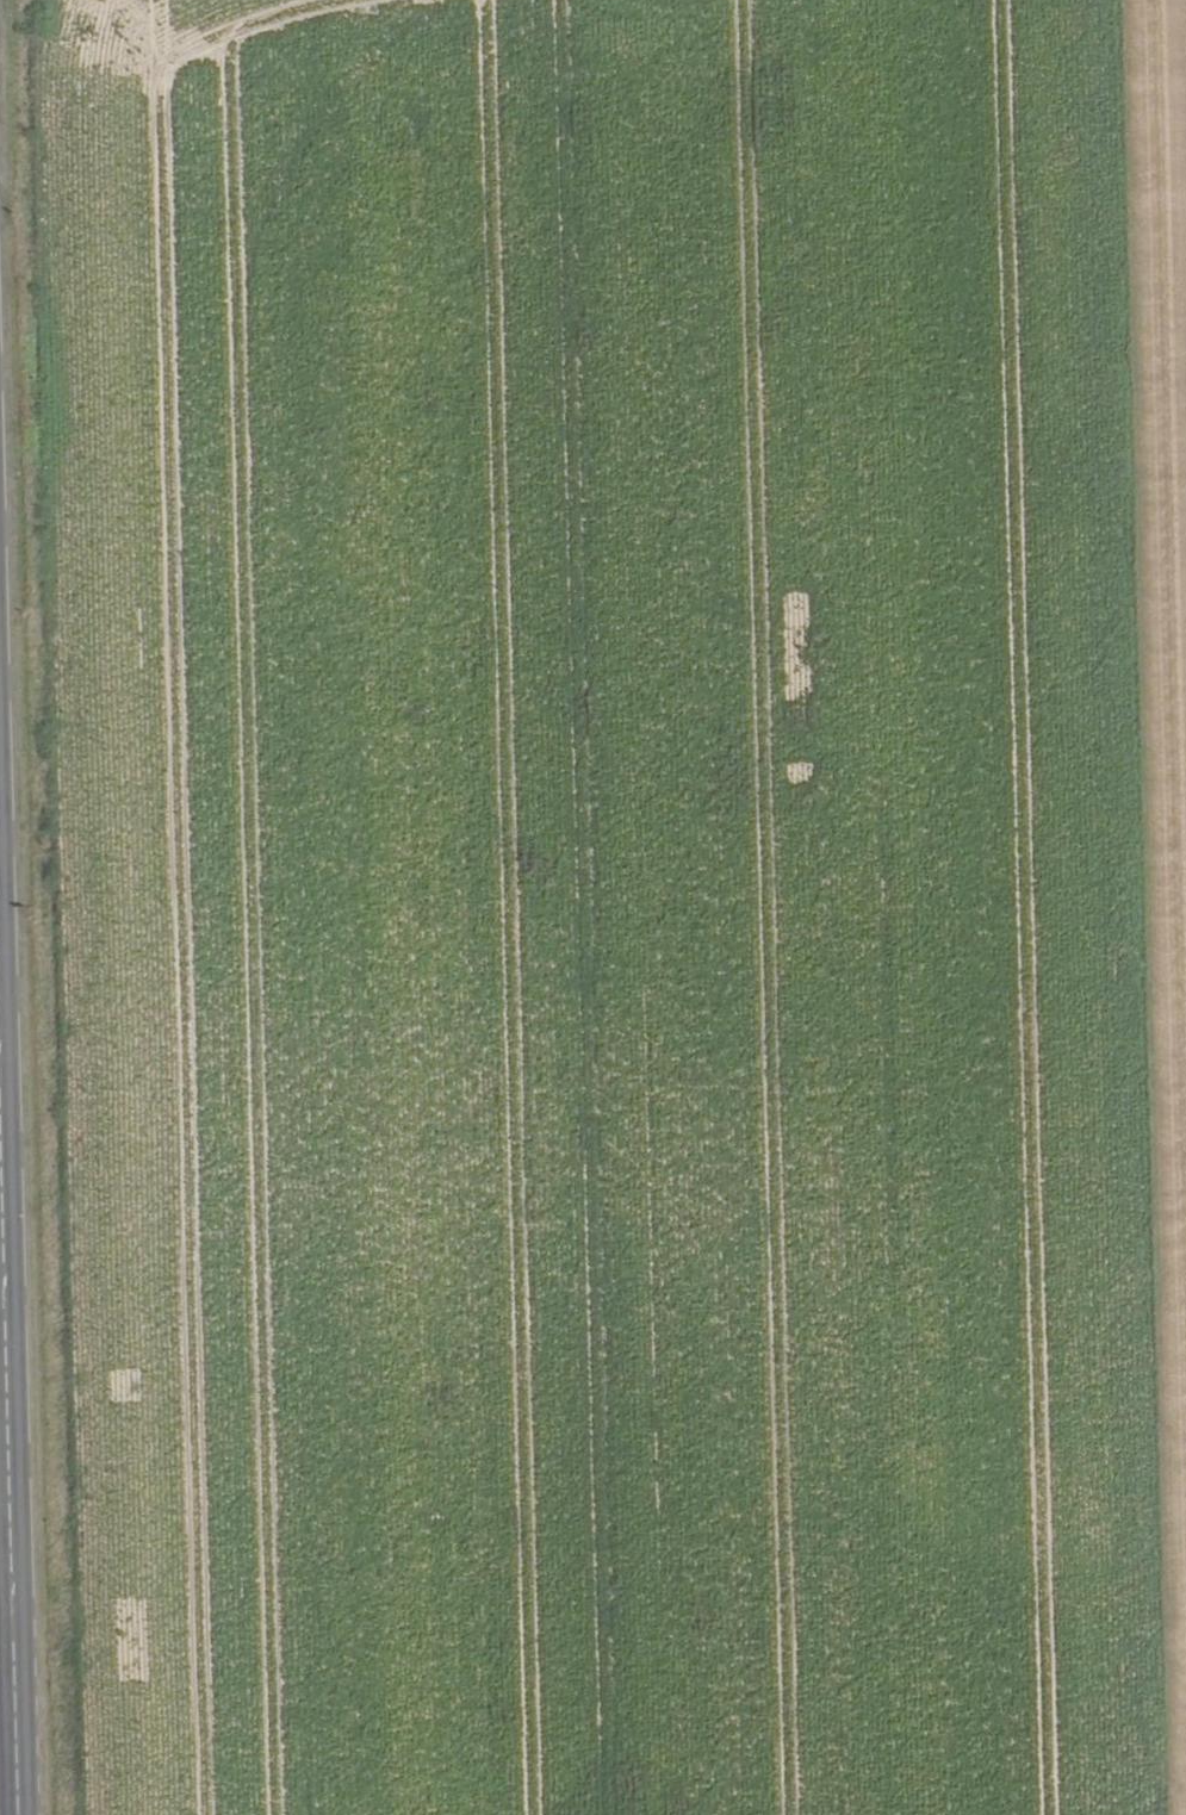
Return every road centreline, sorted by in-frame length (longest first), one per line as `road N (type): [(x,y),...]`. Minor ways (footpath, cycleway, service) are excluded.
road 1 (primary): [(0,1142),(18,1814)]

